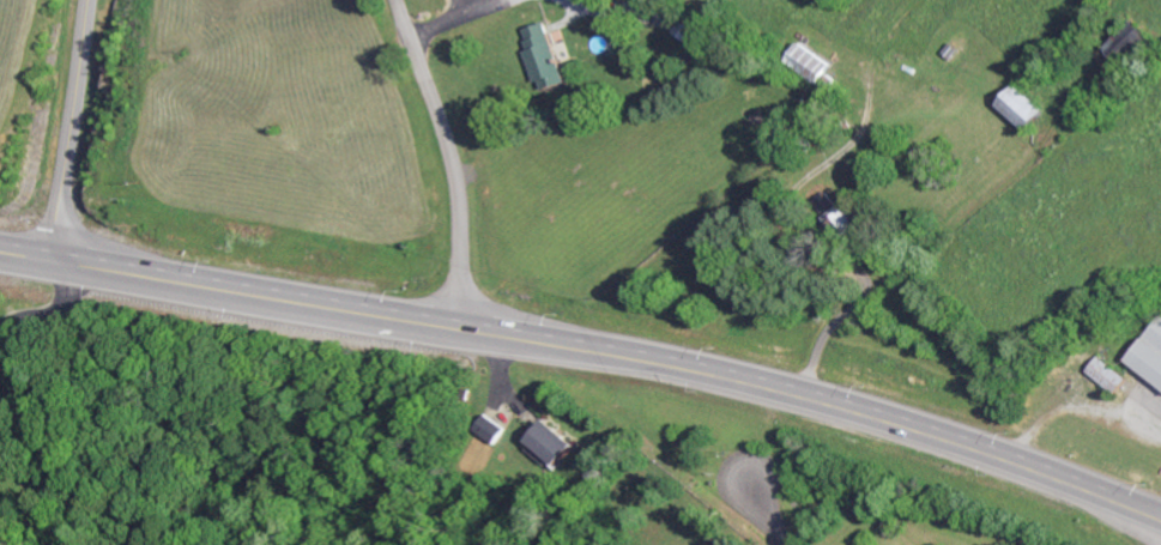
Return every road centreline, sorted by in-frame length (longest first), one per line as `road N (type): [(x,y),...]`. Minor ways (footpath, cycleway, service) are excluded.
road 1 (primary): [(1160,520),(1004,460),(784,393),(658,364),(0,254)]
road 2 (residential): [(396,0),(455,200),(458,329)]
road 3 (tertiary): [(80,0),(43,261)]

